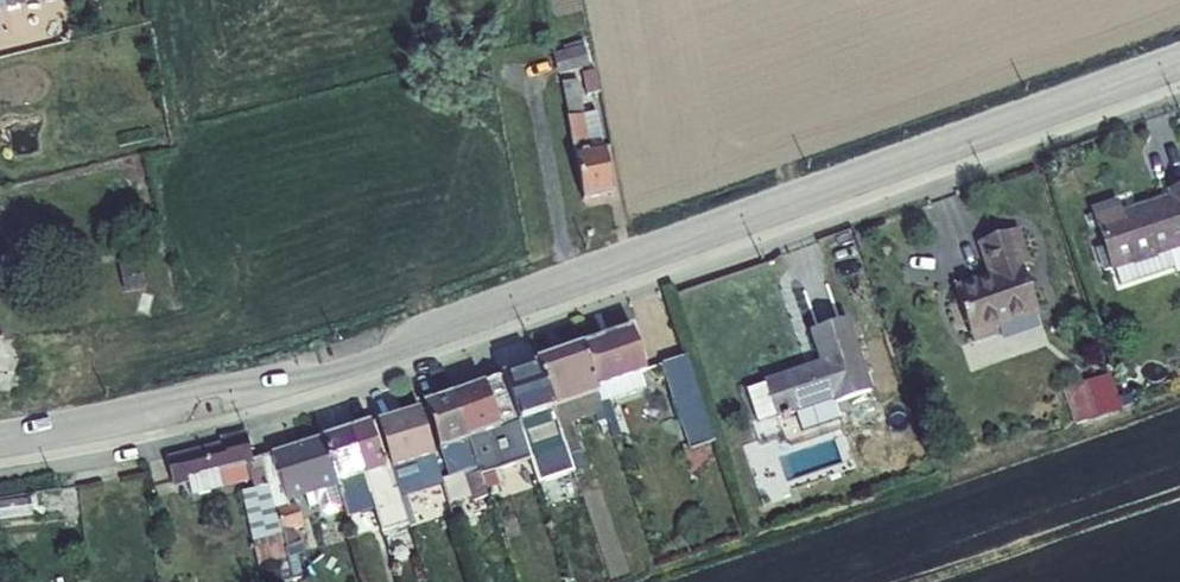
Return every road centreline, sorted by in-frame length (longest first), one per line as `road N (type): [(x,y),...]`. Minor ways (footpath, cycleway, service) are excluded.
road 1 (tertiary): [(0,441),(135,417),(341,360),(1179,61)]

